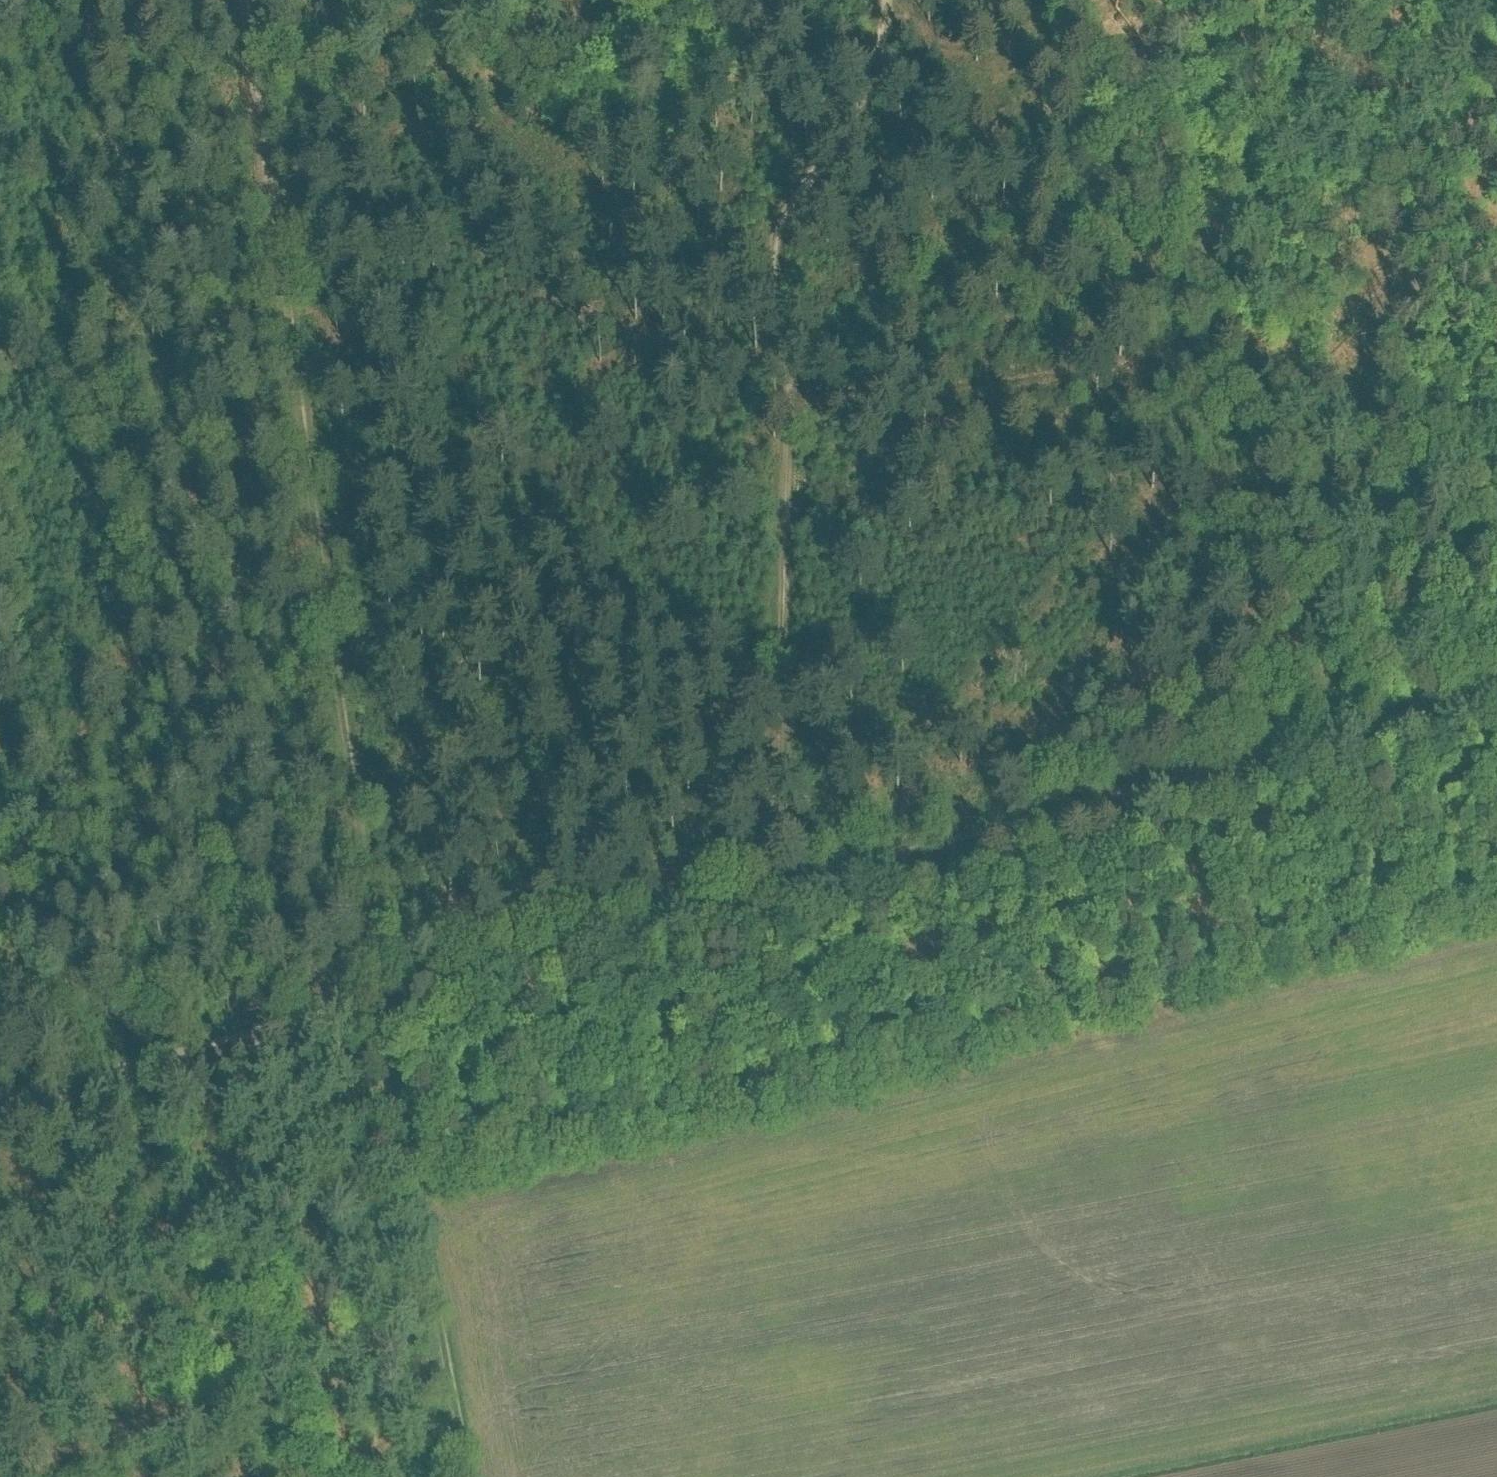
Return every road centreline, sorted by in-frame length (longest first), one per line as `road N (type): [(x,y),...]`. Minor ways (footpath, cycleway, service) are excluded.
road 1 (track): [(241,0),(386,1013)]
road 2 (track): [(892,0),(878,60),(783,216),(773,249),(790,400),(785,736),(772,807),(778,900)]
road 3 (track): [(778,900),(1496,703)]
road 4 (track): [(386,1013),(467,1476)]
road 5 (track): [(386,1013),(778,900)]
road 6 (track): [(0,1119),(386,1013)]

